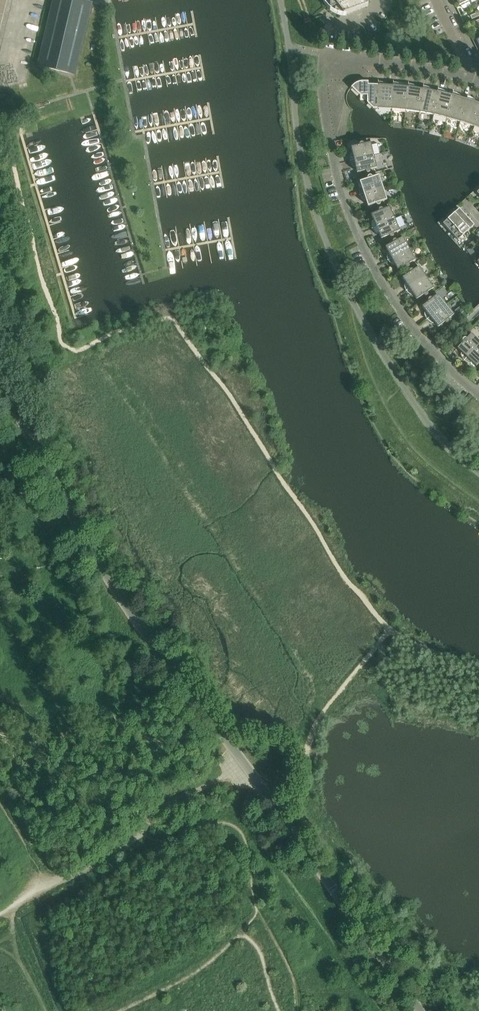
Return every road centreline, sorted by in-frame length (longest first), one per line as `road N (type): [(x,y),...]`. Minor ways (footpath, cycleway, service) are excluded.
road 1 (unclassified): [(414,1010),(108,585),(0,386)]
road 2 (residential): [(478,396),(408,323),(367,257),(334,168),(323,81),(327,54),(474,78)]
road 3 (track): [(224,775),(165,805),(123,850),(0,913)]

